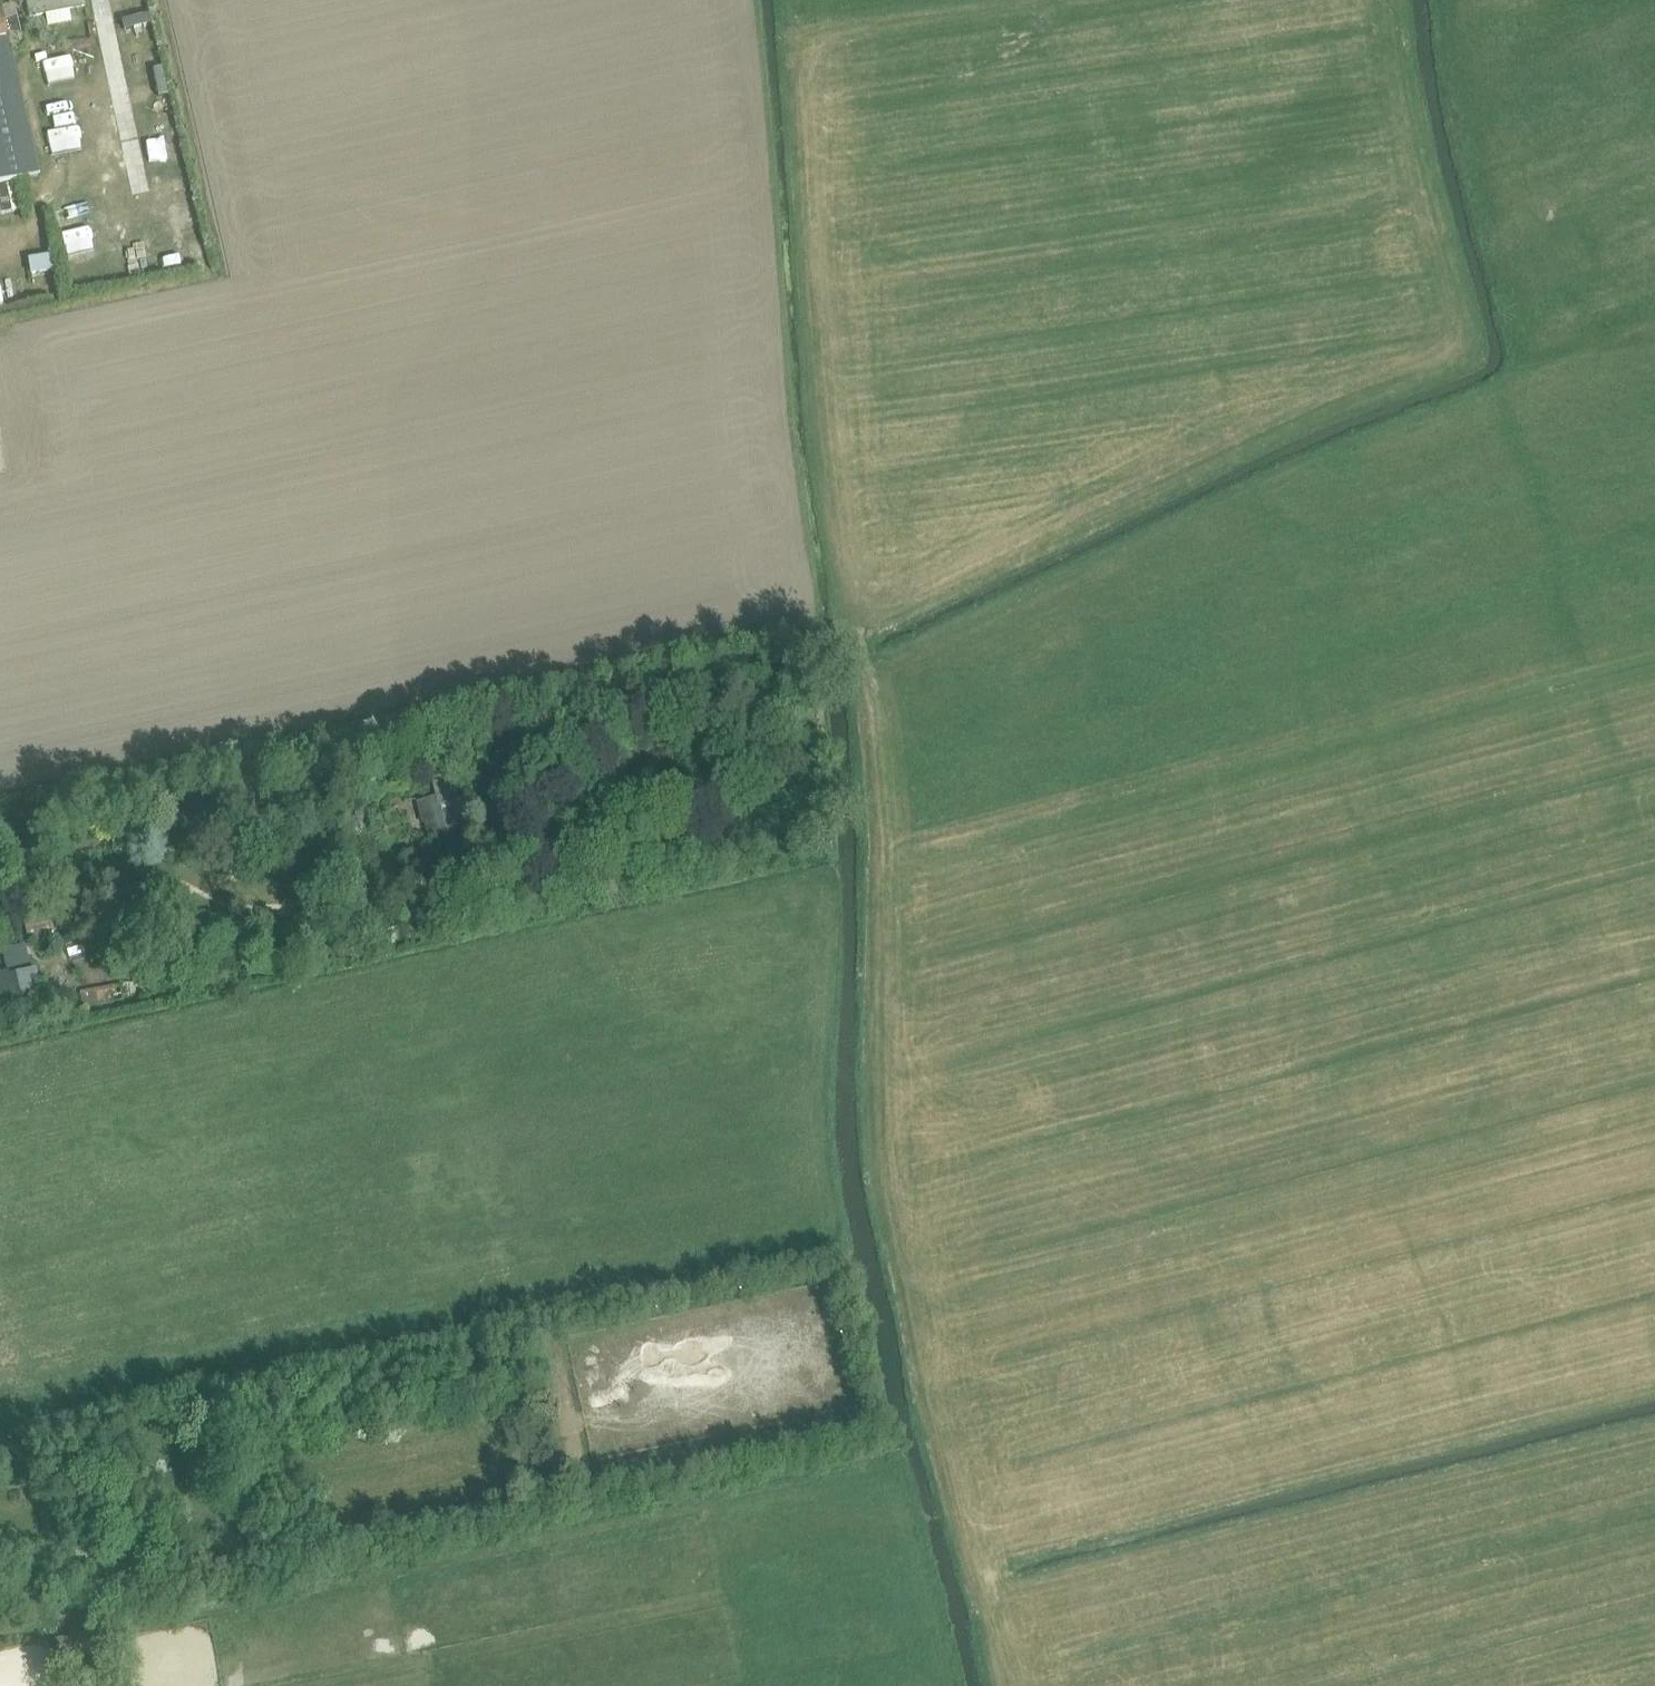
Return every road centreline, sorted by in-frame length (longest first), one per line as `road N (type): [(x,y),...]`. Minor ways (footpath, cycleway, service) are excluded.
road 1 (track): [(99,0),(141,188)]

